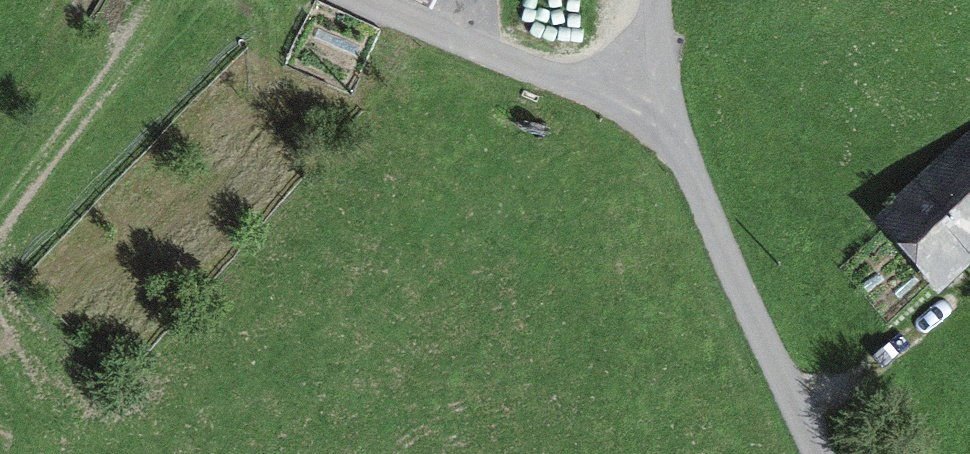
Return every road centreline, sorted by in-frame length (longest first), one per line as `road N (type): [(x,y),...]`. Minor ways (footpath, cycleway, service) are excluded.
road 1 (unclassified): [(815,453),(731,300),(658,120)]
road 2 (track): [(254,0),(0,262)]
road 3 (unclassified): [(346,0),(658,120)]
road 4 (unclassified): [(658,120),(645,0)]

